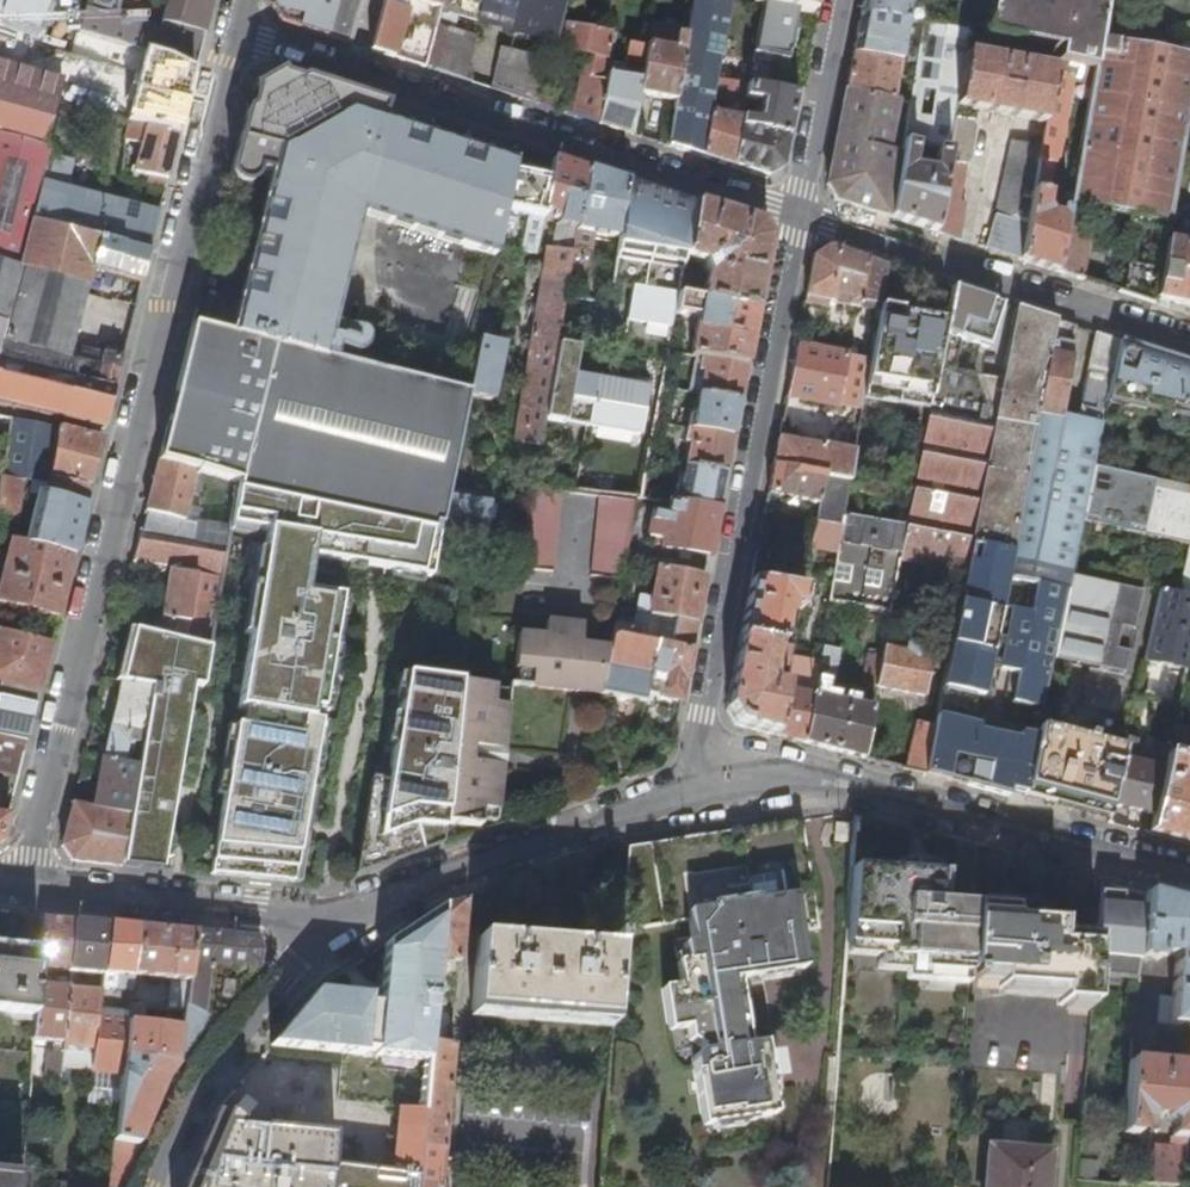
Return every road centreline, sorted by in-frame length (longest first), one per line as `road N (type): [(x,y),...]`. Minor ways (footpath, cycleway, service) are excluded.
road 1 (unclassified): [(237,33),(23,890)]
road 2 (residential): [(799,216),(237,33)]
road 3 (residential): [(712,782),(707,714),(799,216)]
road 4 (residential): [(1189,875),(835,780),(712,782)]
road 5 (residential): [(1189,342),(799,216)]
road 6 (residential): [(355,916),(712,782)]
road 7 (residential): [(355,916),(221,1060),(156,1186)]
road 8 (residential): [(23,890),(355,916)]
road 9 (residential): [(799,216),(838,0)]

